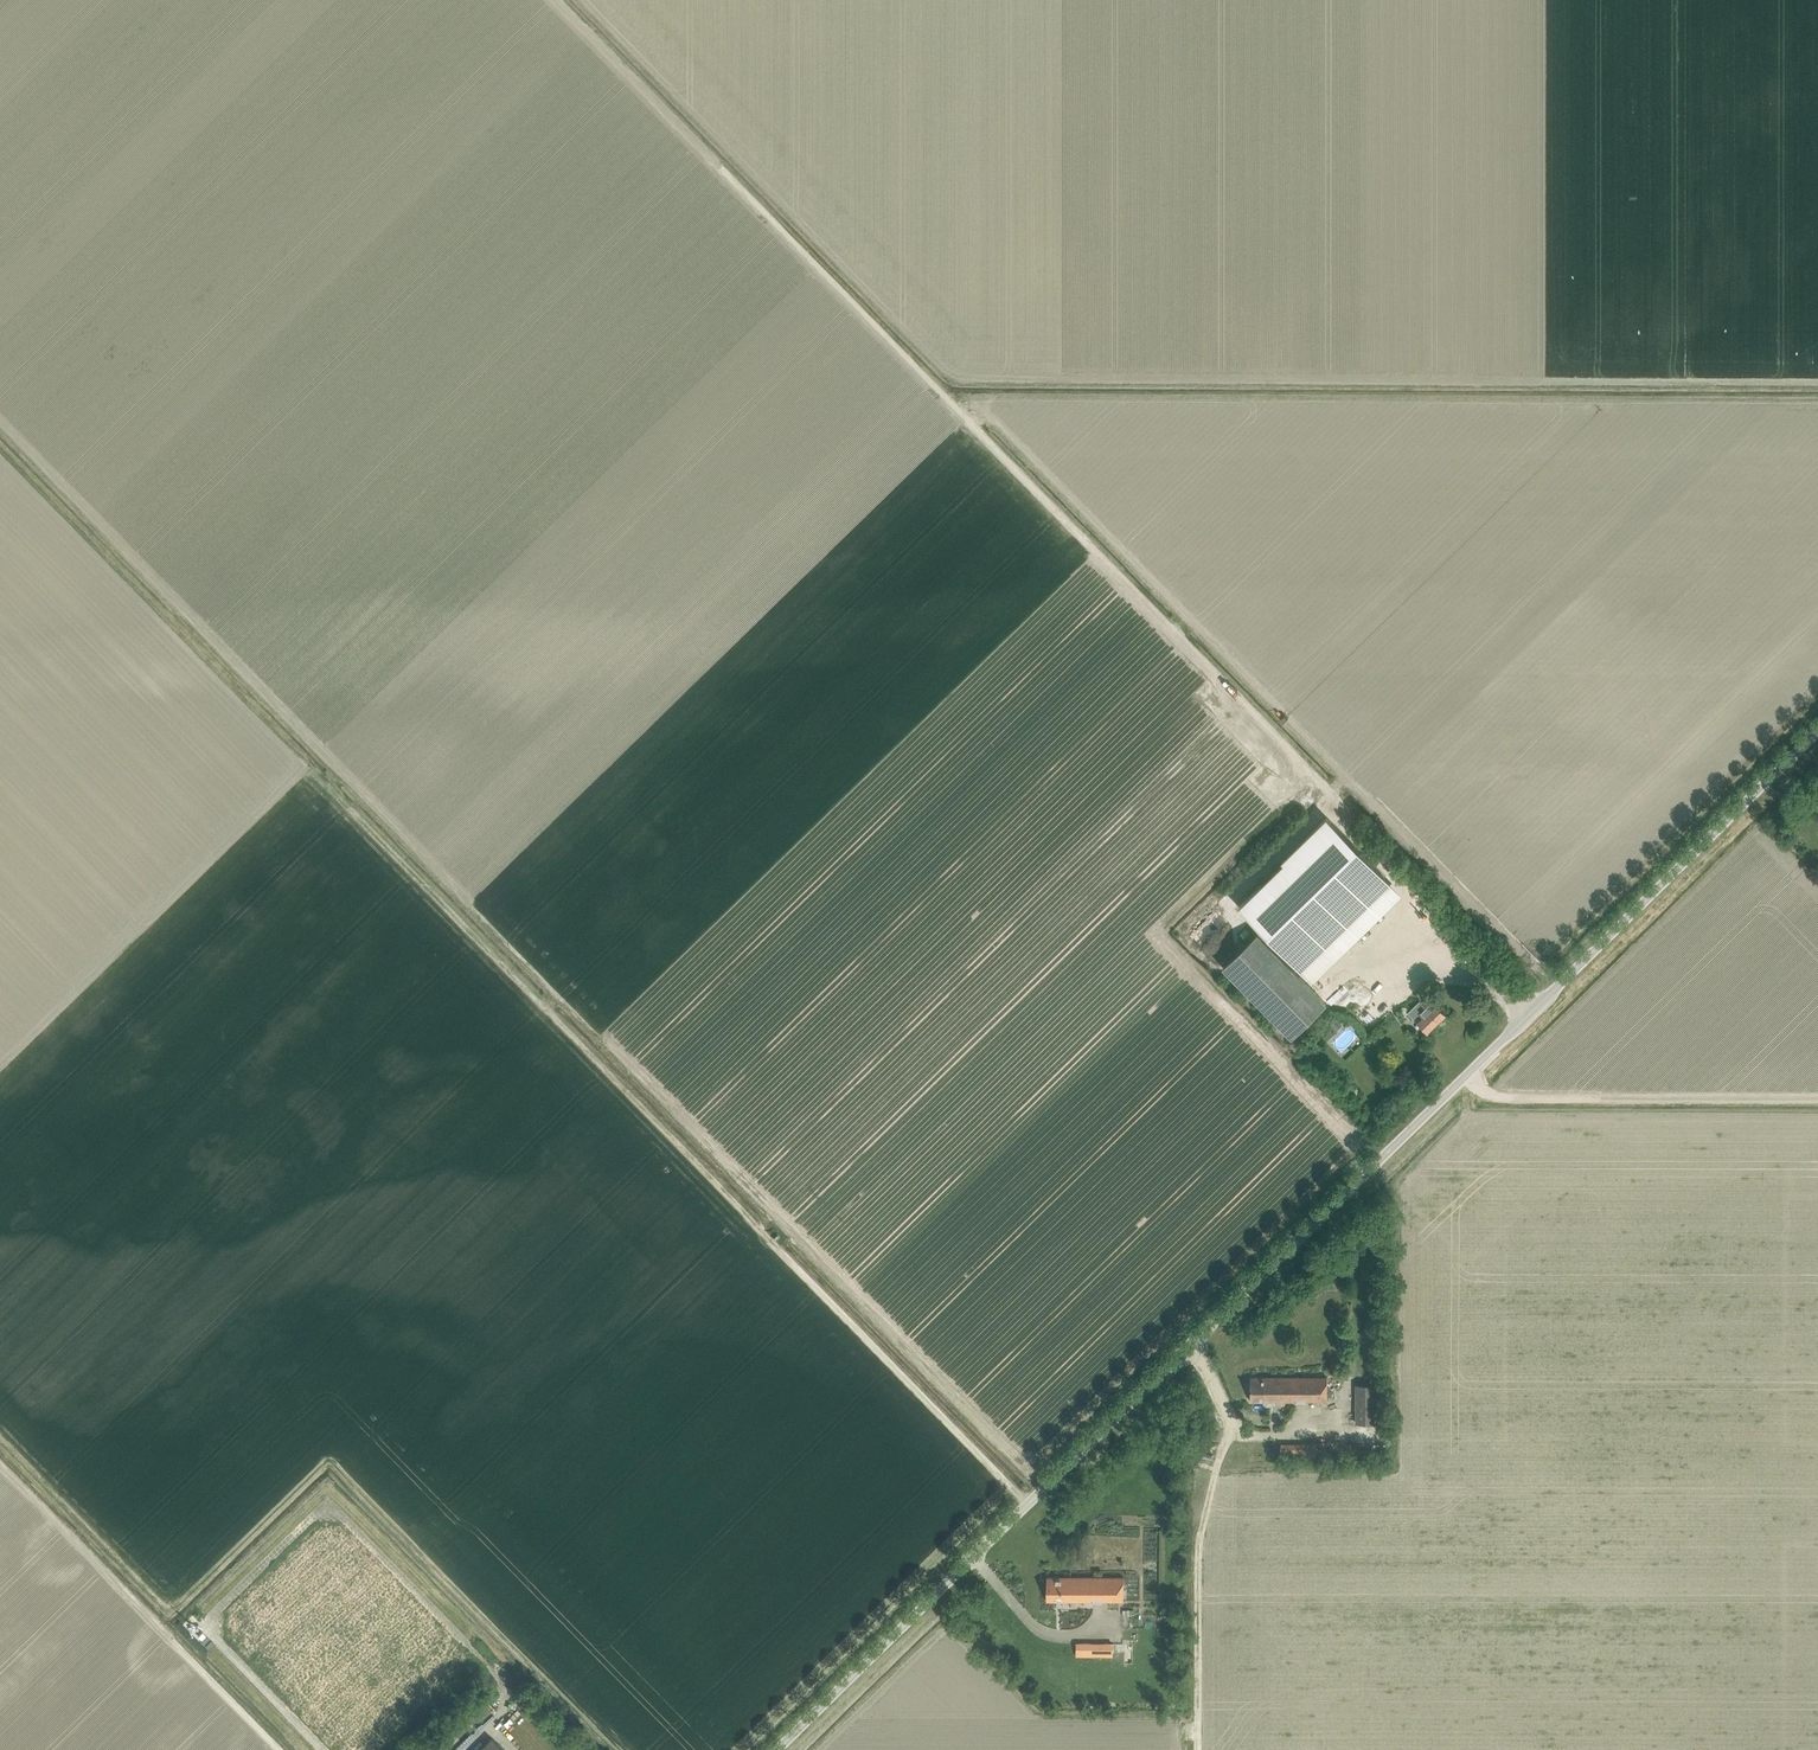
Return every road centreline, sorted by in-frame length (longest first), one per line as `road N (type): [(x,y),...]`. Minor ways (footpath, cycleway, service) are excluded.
road 1 (unclassified): [(777,1749),(1817,731)]

